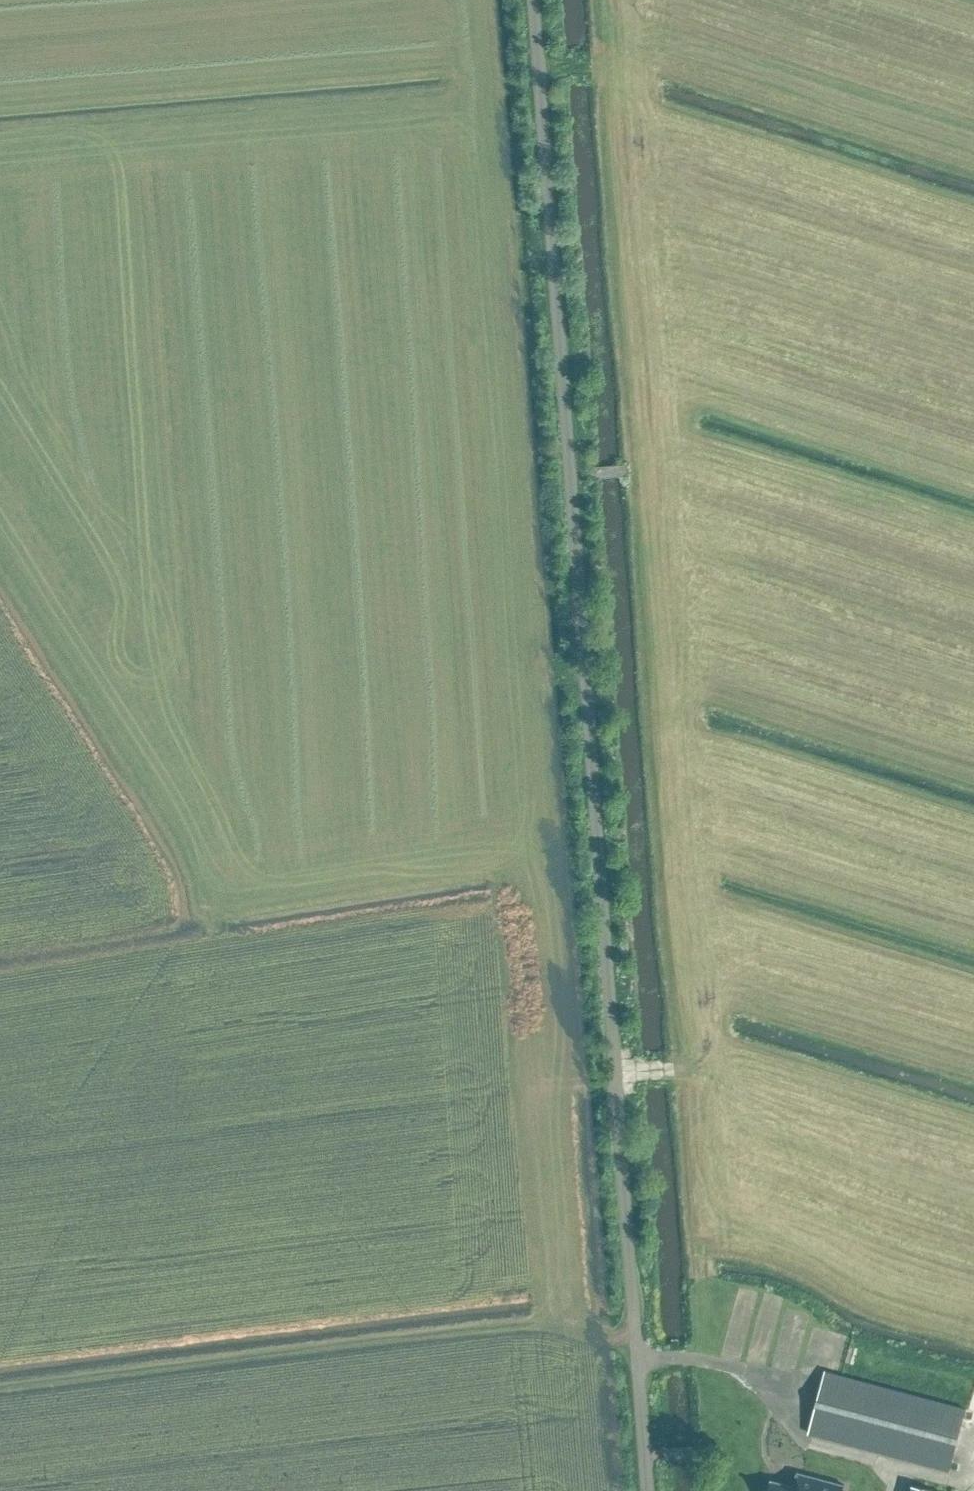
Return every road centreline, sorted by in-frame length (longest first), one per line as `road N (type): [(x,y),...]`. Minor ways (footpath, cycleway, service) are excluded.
road 1 (unclassified): [(647,1490),(534,0)]

